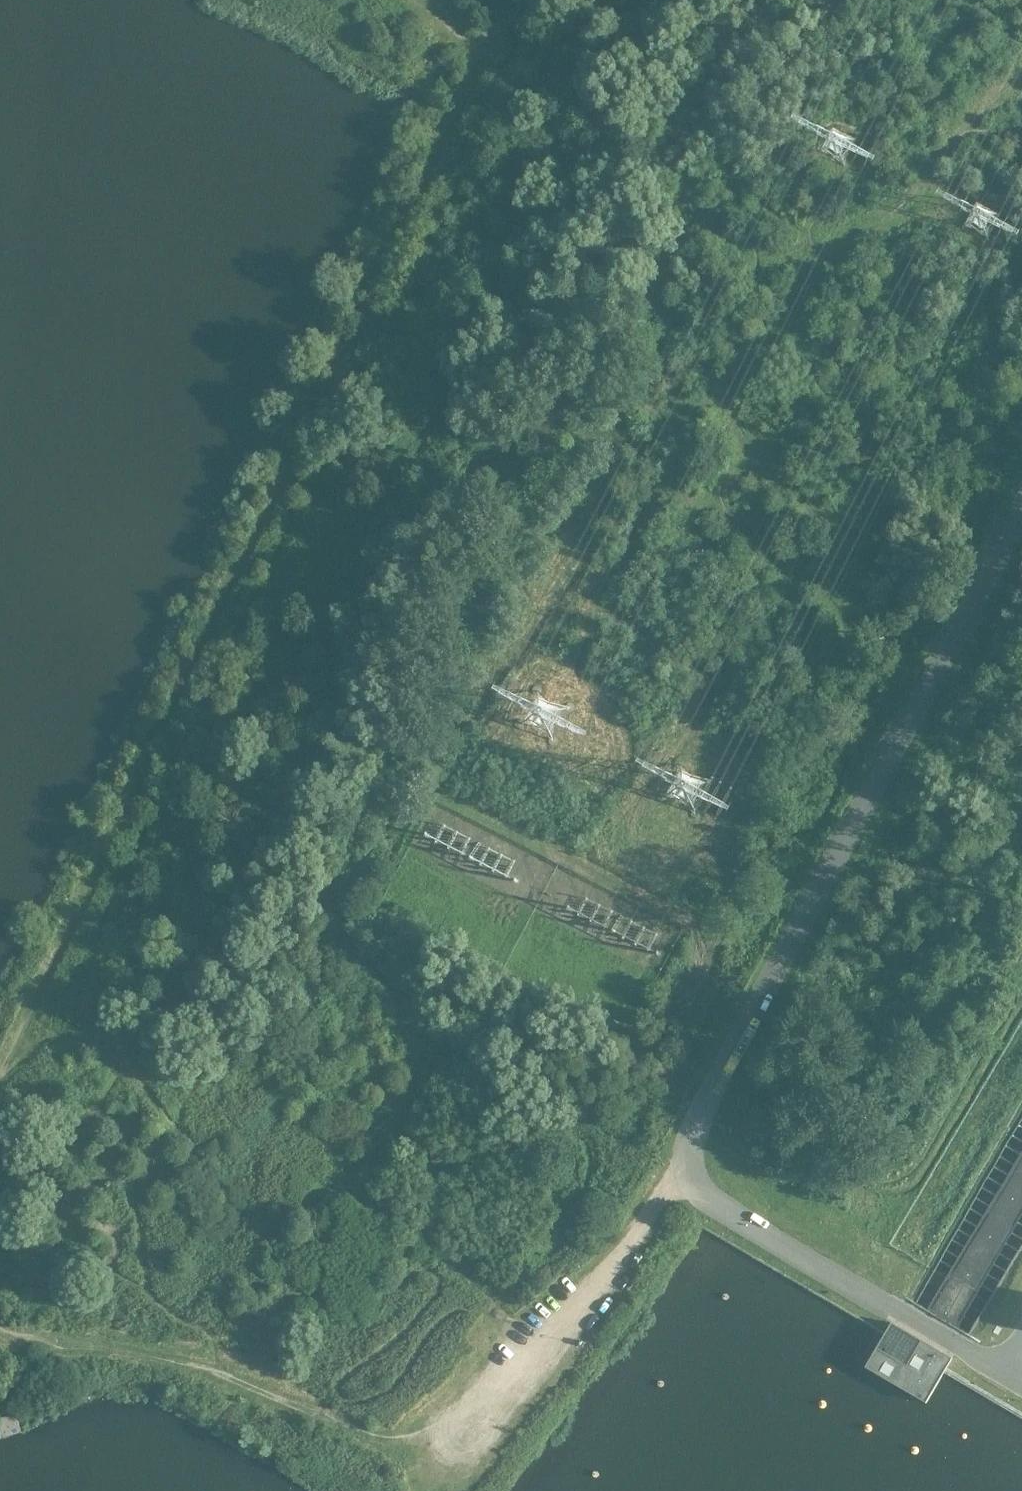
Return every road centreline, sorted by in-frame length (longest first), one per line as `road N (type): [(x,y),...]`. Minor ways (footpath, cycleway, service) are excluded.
road 1 (track): [(527,1341),(439,1433),(391,1442),(142,1349),(60,1343),(0,1327)]
road 2 (motorway): [(1021,1147),(820,1490)]
road 3 (motorway): [(1021,1225),(866,1490)]
road 4 (track): [(697,1181),(527,1341)]

